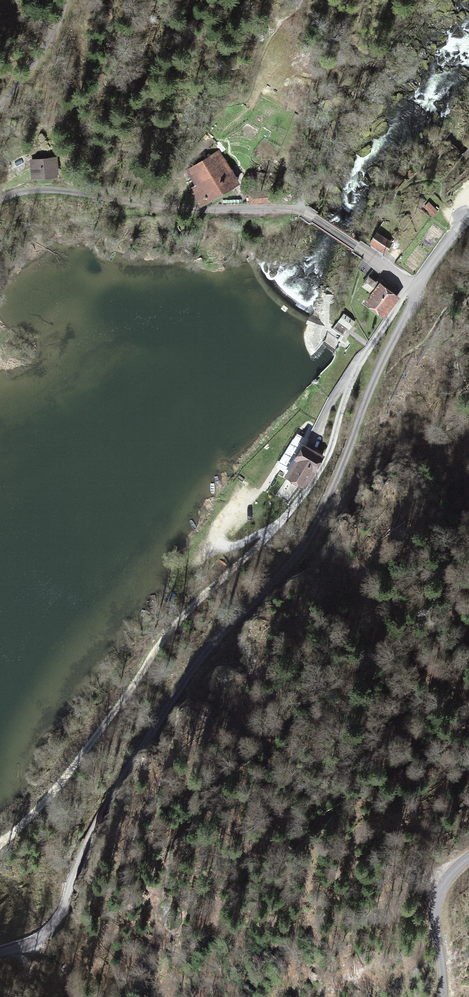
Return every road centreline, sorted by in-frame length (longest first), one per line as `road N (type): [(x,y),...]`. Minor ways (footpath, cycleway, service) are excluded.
road 1 (unclassified): [(0,950),(41,938),(63,920),(108,811),(167,705),(304,543),(411,302),(410,285)]
road 2 (unclassified): [(410,285),(303,211),(184,210),(58,190),(0,197)]
road 3 (track): [(0,838),(63,773),(165,633),(272,526)]
road 4 (unclassified): [(468,857),(434,899),(444,996)]

